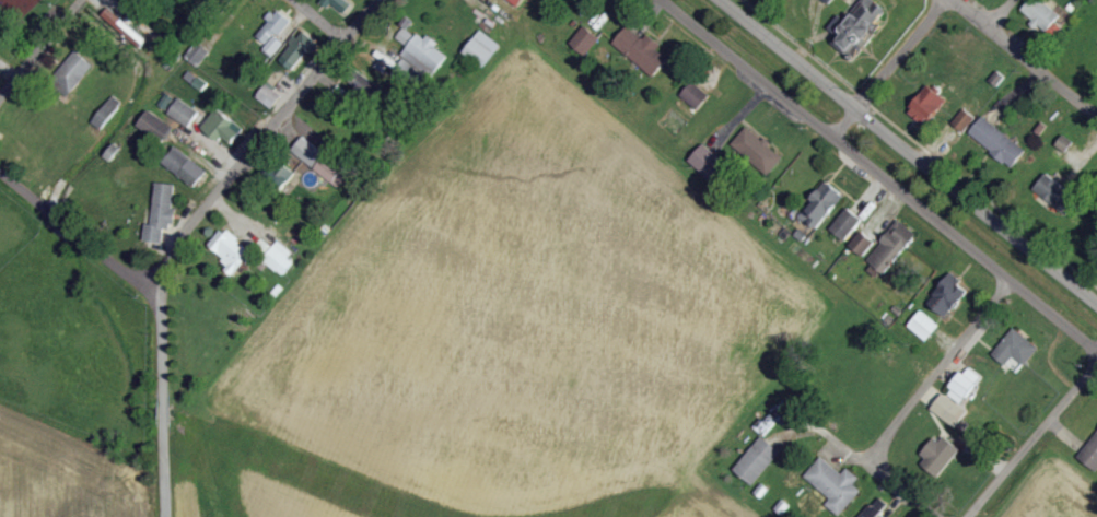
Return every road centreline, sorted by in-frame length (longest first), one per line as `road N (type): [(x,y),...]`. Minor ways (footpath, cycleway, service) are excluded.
road 1 (residential): [(664,0),(1096,351)]
road 2 (tertiary): [(1096,303),(725,0)]
road 3 (residential): [(157,281),(197,215),(373,0)]
road 4 (residential): [(1013,283),(884,443),(888,474),(940,516)]
road 5 (residential): [(166,516),(157,281)]
road 6 (residential): [(967,516),(1096,362)]
road 7 (residential): [(157,281),(116,268),(0,170)]
road 8 (residential): [(1096,113),(954,0)]
road 9 (residential): [(943,0),(833,134)]
road 10 (residential): [(0,97),(80,0)]
road 11 (residential): [(383,78),(291,0)]

